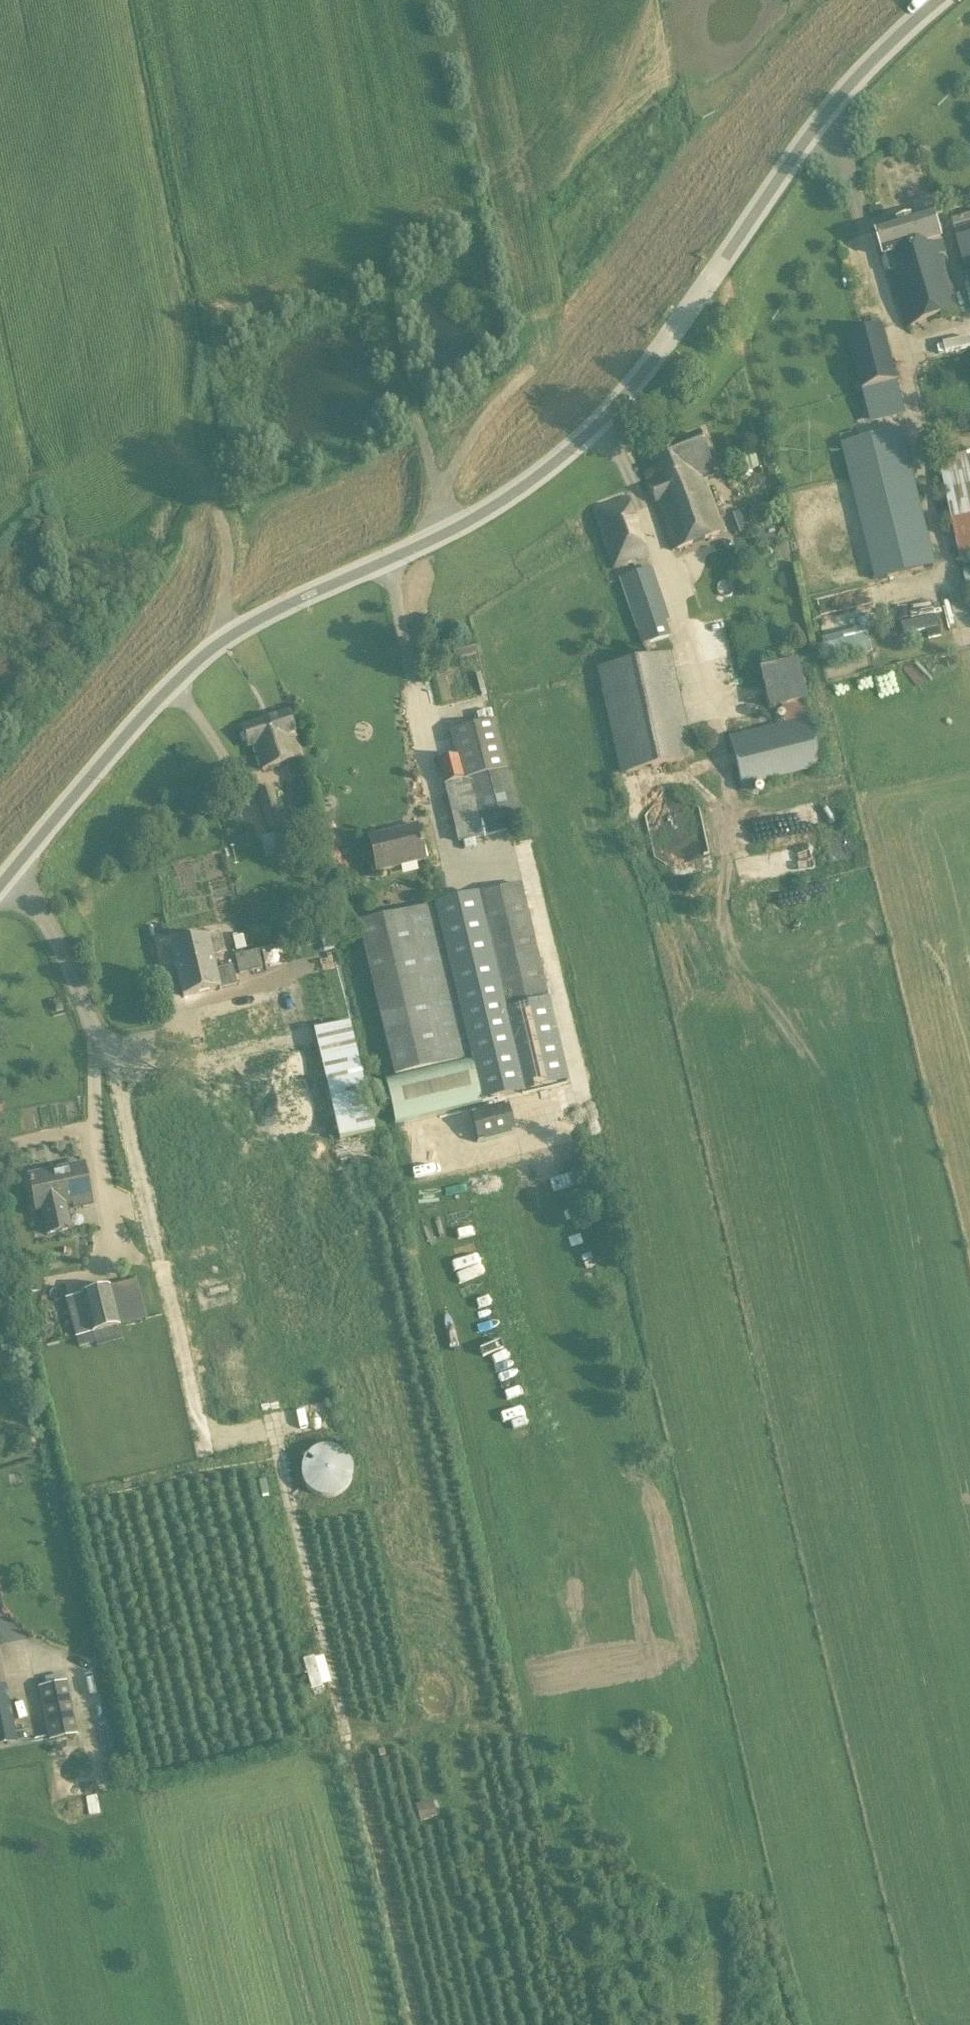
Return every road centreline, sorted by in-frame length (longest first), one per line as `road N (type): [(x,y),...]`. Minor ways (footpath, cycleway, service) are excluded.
road 1 (tertiary): [(0,886),(131,726),(223,642),(308,593),(525,494),(595,439),(829,125),(915,30),(952,0)]

